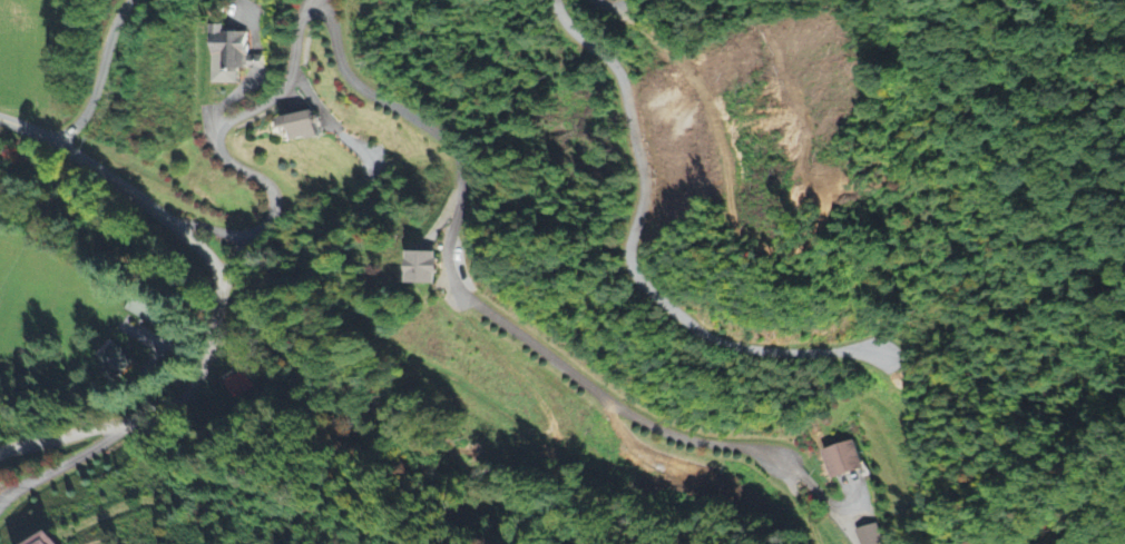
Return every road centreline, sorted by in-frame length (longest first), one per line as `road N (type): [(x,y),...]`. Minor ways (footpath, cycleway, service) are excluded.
road 1 (residential): [(781,461),(635,421),(462,293),(446,250),(458,177),(452,151),(346,75),(324,11),(305,0)]
road 2 (residential): [(0,449),(165,406),(209,352),(219,297),(214,267),(182,231),(61,145),(0,118)]
road 3 (residential): [(884,356),(715,339),(638,281),(627,256),(640,180),(619,79),(554,0)]
road 4 (residential): [(305,0),(283,86),(222,125),(216,138),(227,161),(266,187),(265,217),(243,231),(175,227)]
road 5 (residential): [(61,145),(89,101),(125,0)]
road 6 (residential): [(109,423),(99,442),(0,499)]
road 7 (residential): [(165,406),(41,363)]

